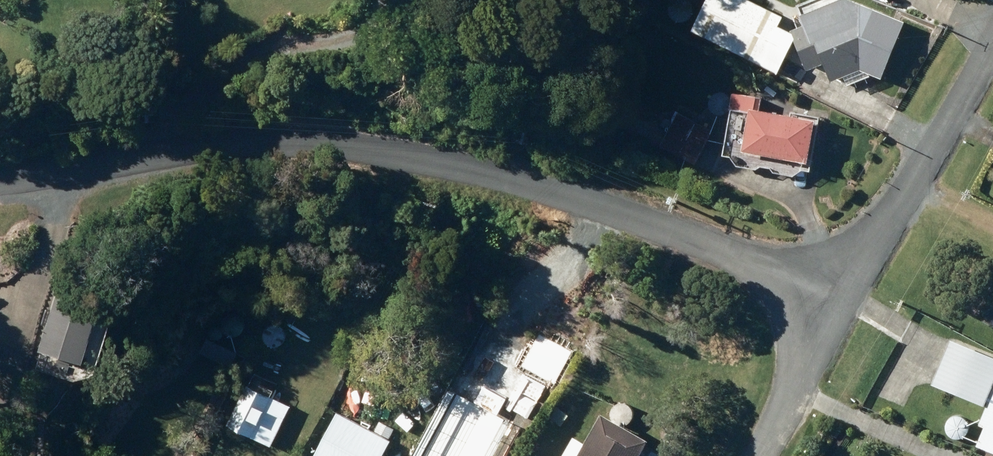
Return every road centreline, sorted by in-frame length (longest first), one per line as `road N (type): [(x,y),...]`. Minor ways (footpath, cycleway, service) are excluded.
road 1 (residential): [(842,294),(609,204),(416,150),(272,138),(0,175)]
road 2 (residential): [(992,41),(842,294)]
road 3 (residential): [(842,294),(756,455)]

